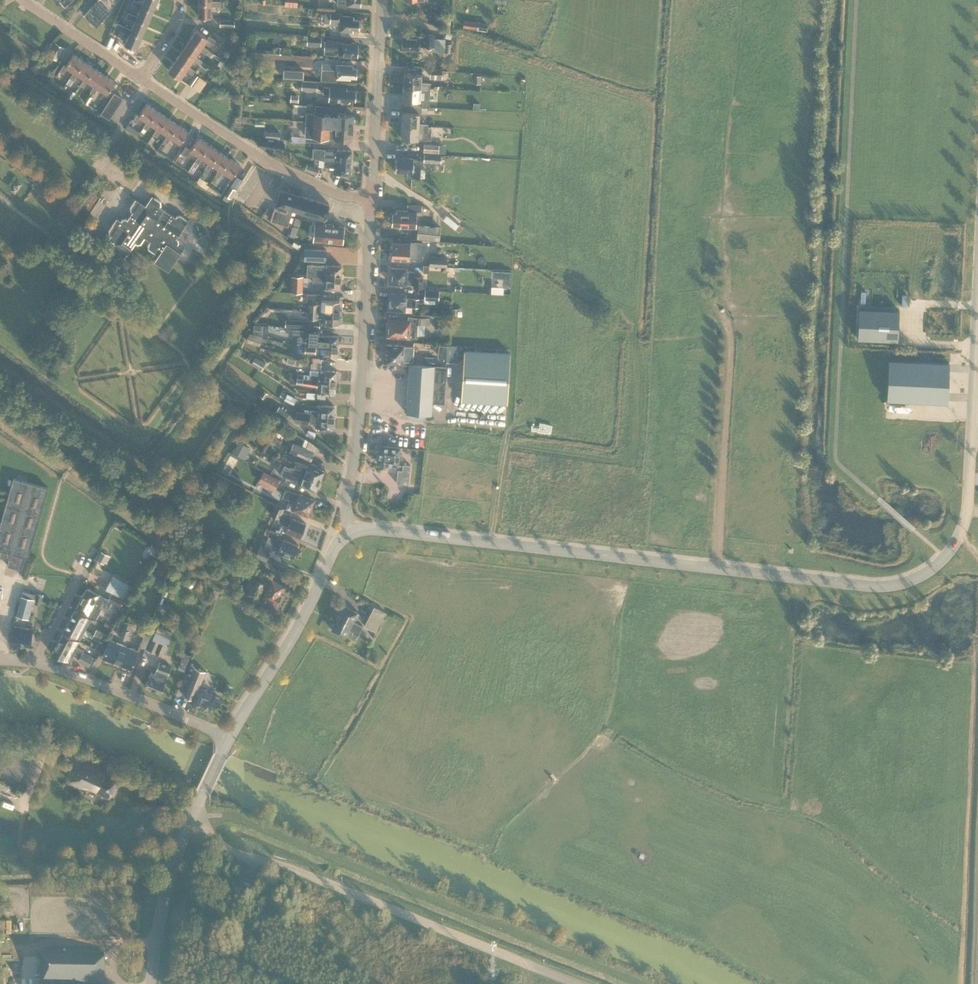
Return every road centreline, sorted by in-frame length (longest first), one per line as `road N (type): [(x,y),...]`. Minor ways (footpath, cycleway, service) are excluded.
road 1 (tertiary): [(972,426),(959,537),(924,574),(886,587),(383,529),(353,532)]
road 2 (track): [(191,818),(228,815),(642,983)]
road 3 (residential): [(353,532),(346,508),(371,198)]
road 4 (residential): [(371,198),(336,194),(275,165),(141,77)]
road 5 (tertiary): [(151,983),(173,864),(229,735)]
road 6 (tertiary): [(229,735),(298,629),(335,546),(353,532)]
road 7 (residential): [(229,735),(36,661)]
road 8 (residential): [(371,198),(382,0)]
road 9 (residential): [(141,77),(25,0)]

